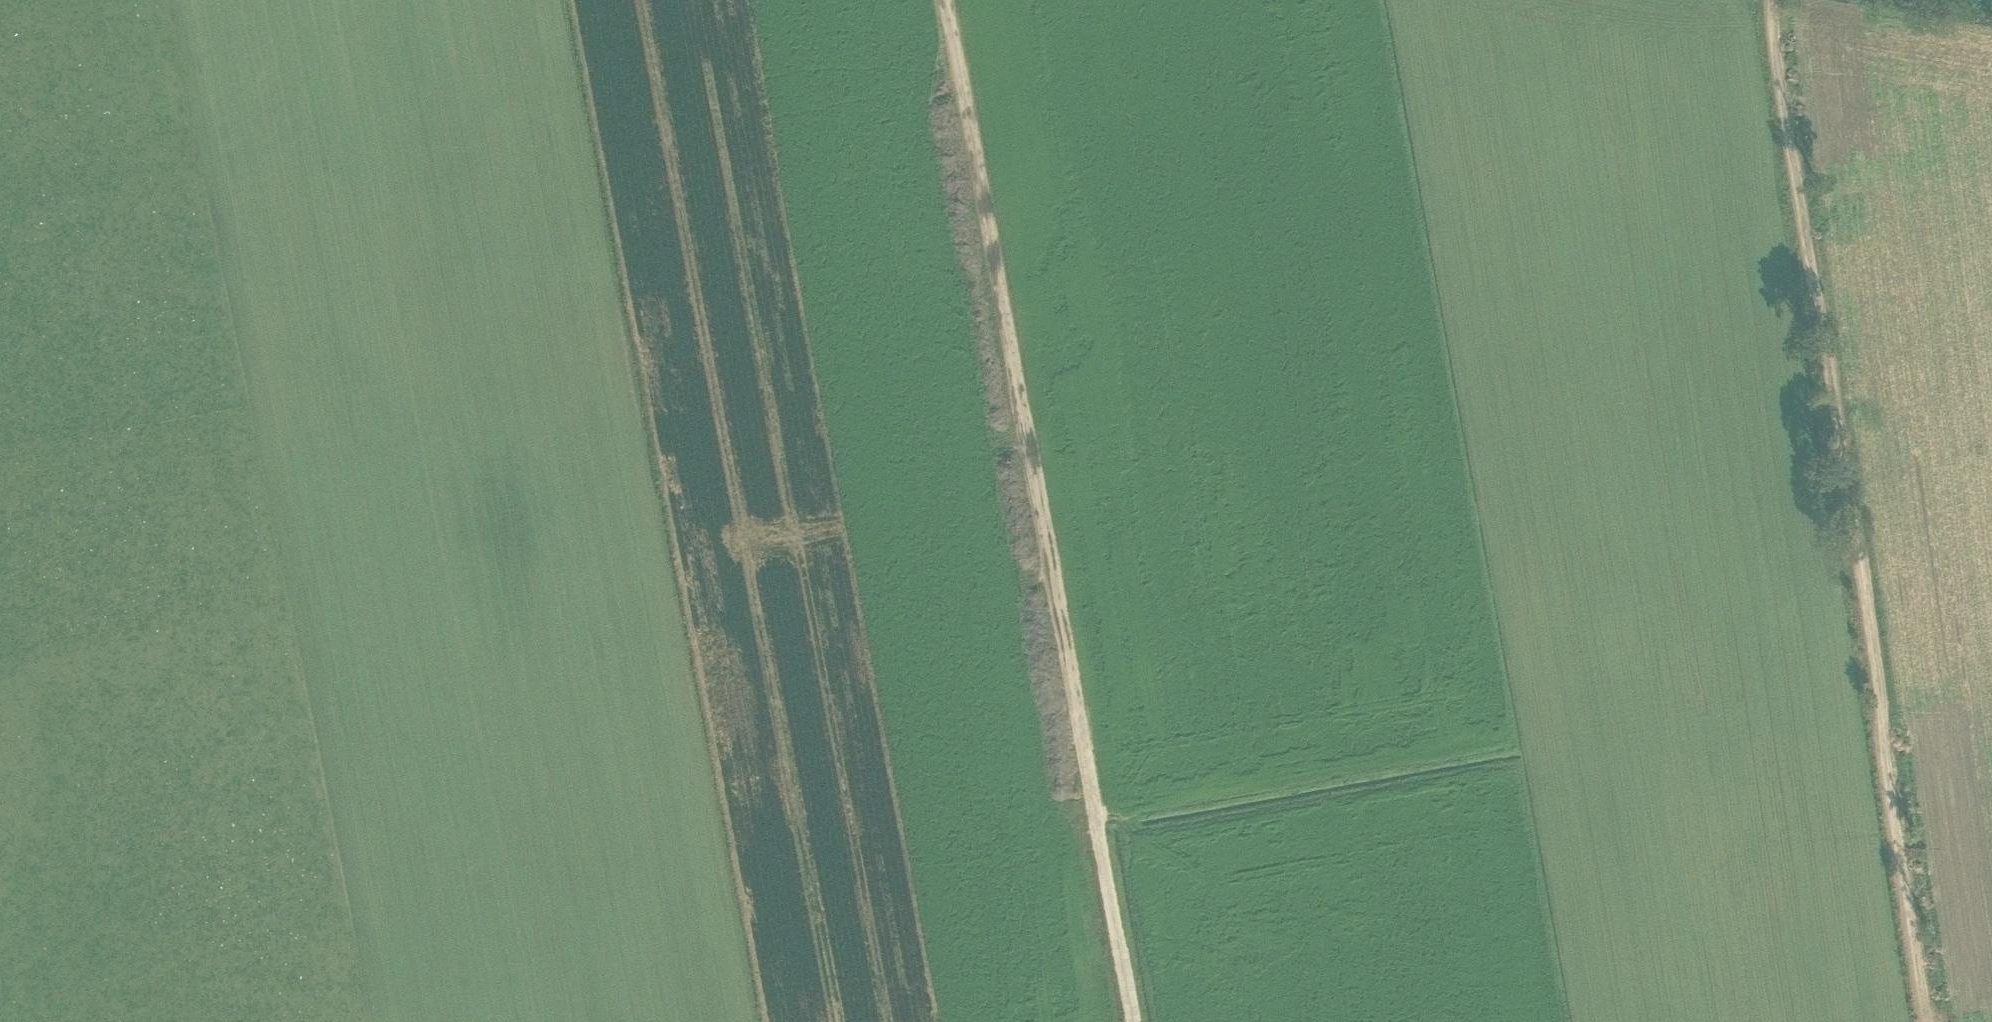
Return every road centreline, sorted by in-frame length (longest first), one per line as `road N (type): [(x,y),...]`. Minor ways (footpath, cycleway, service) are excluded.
road 1 (track): [(1768,0),(1926,1021)]

